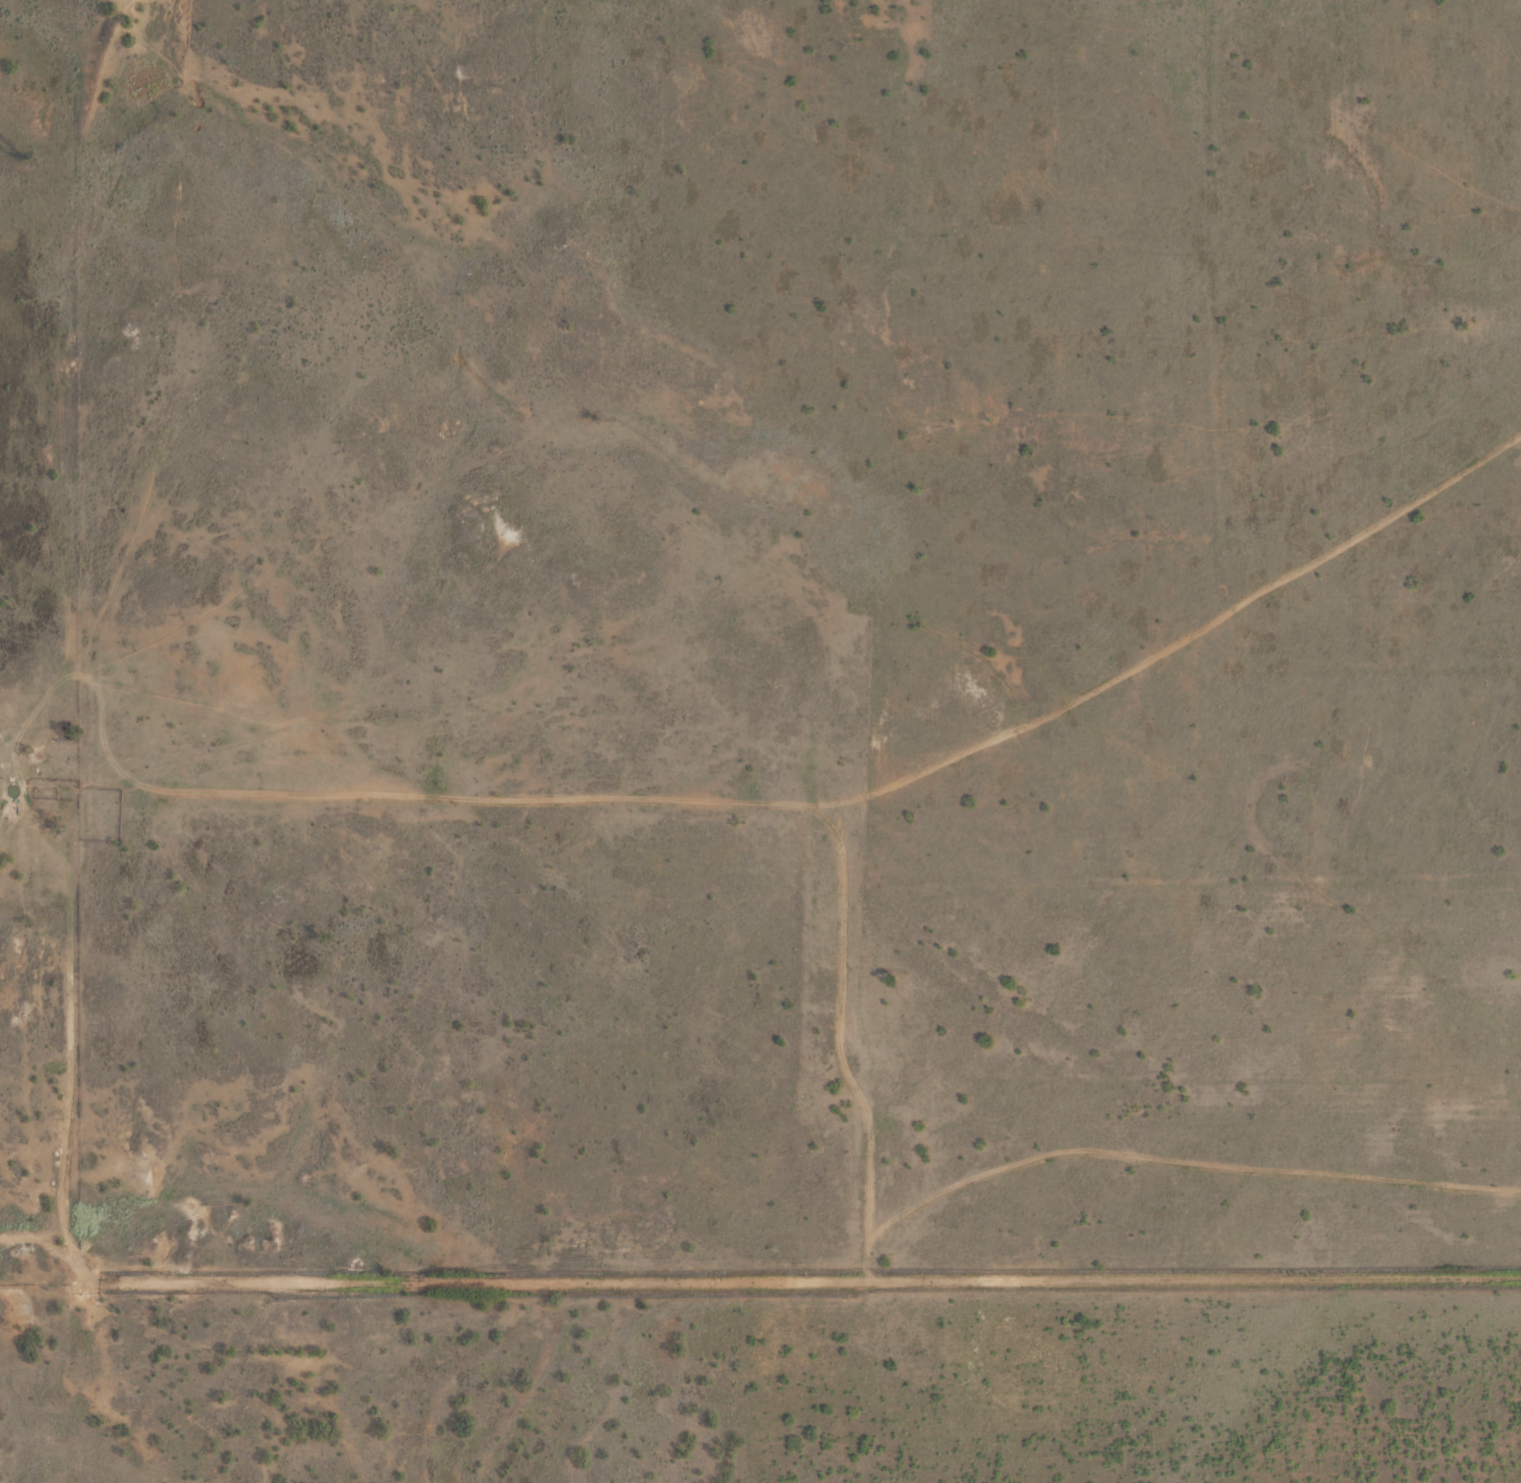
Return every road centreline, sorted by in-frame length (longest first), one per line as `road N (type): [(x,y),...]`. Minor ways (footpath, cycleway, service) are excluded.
road 1 (residential): [(278,1278),(1520,1275)]
road 2 (residential): [(861,1482),(882,1380),(876,1280)]

